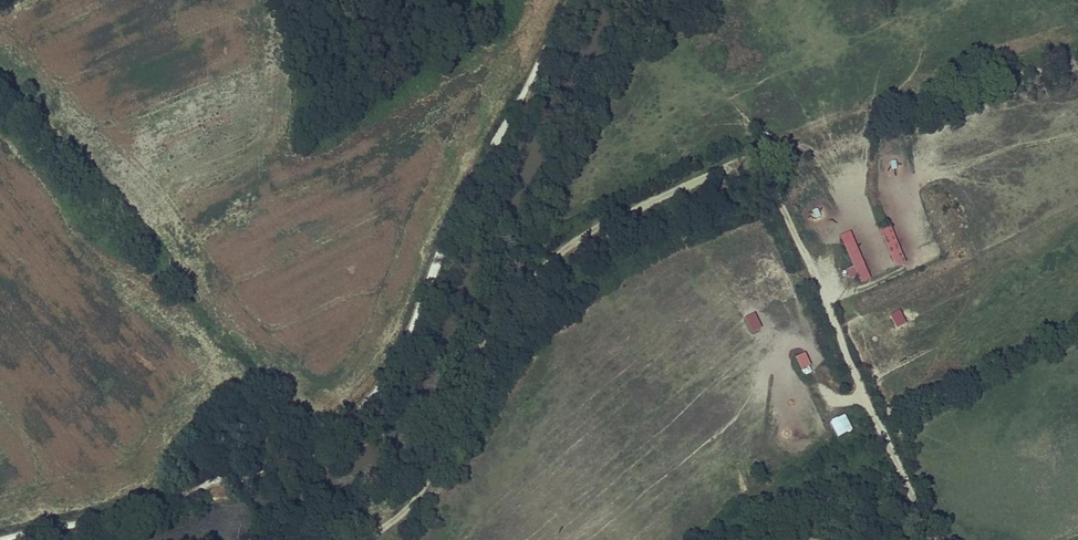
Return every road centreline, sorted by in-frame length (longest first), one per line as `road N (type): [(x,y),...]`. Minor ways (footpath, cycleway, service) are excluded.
road 1 (track): [(756,147),(927,539)]

